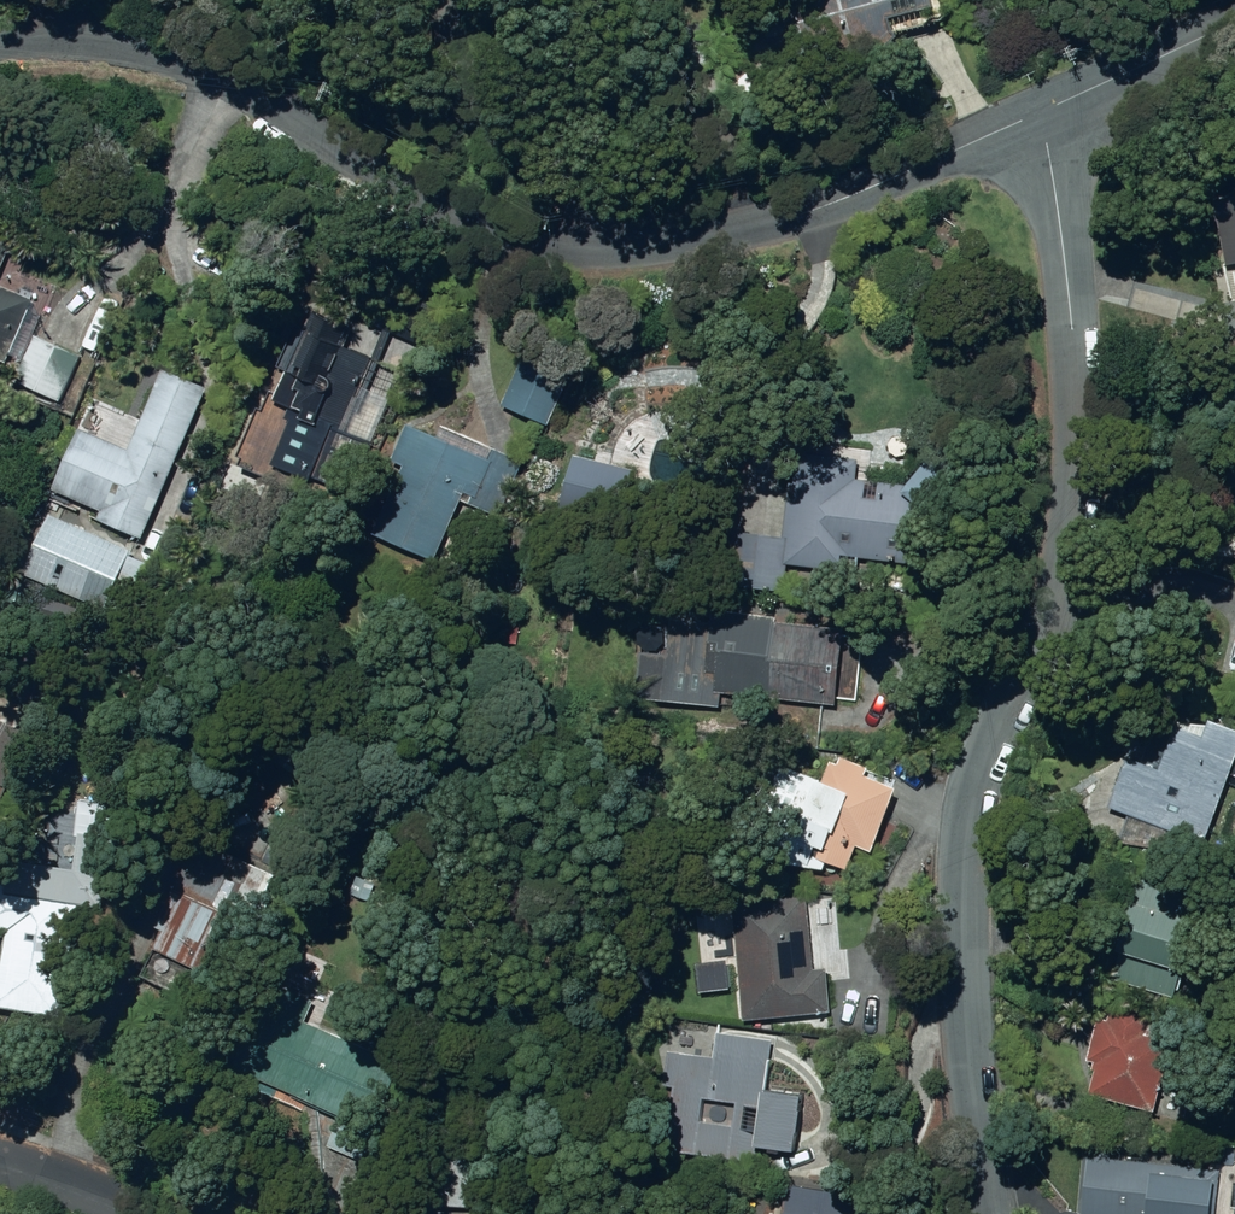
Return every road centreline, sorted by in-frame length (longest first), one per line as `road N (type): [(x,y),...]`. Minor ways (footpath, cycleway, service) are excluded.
road 1 (residential): [(1037,114),(1061,222),(1086,529),(1069,610),(1002,740),(969,853),(974,1074),(988,1213)]
road 2 (residential): [(1037,114),(819,209),(673,238),(582,234),(204,81),(69,47),(0,56)]
road 3 (residential): [(1234,22),(1037,114)]
road 4 (residential): [(136,1213),(0,1168)]

